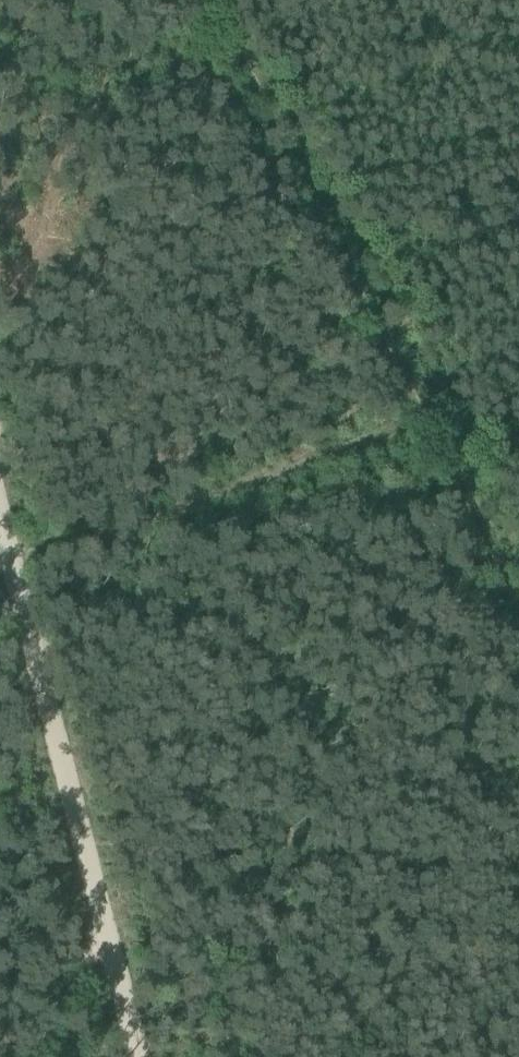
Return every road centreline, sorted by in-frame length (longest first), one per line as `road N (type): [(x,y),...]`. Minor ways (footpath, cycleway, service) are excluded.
road 1 (track): [(518,637),(206,0)]
road 2 (track): [(147,1056),(0,471)]
road 3 (track): [(0,564),(418,433)]

